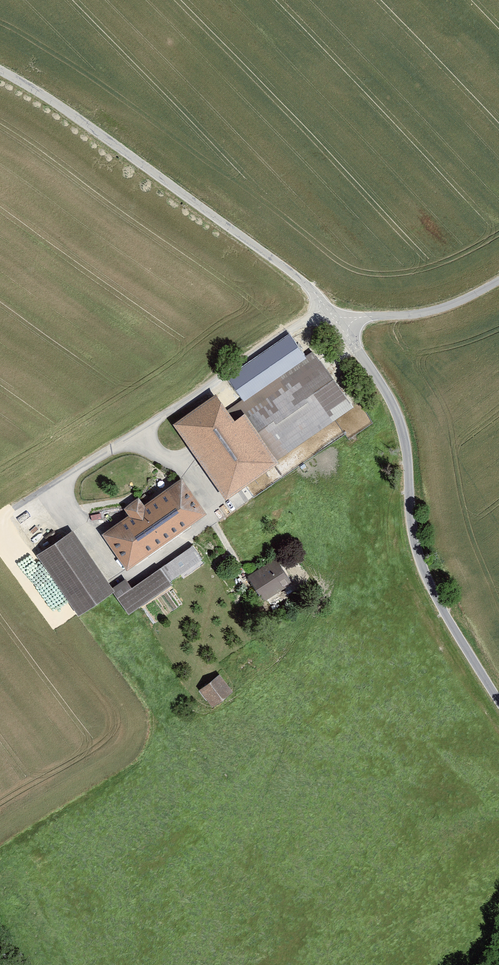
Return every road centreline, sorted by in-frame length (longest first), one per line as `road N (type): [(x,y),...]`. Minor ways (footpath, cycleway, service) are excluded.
road 1 (unclassified): [(0,76),(278,262),(341,324)]
road 2 (unclassified): [(341,324),(395,408),(427,581),(498,702)]
road 3 (unclassified): [(341,324),(425,312),(498,281)]

